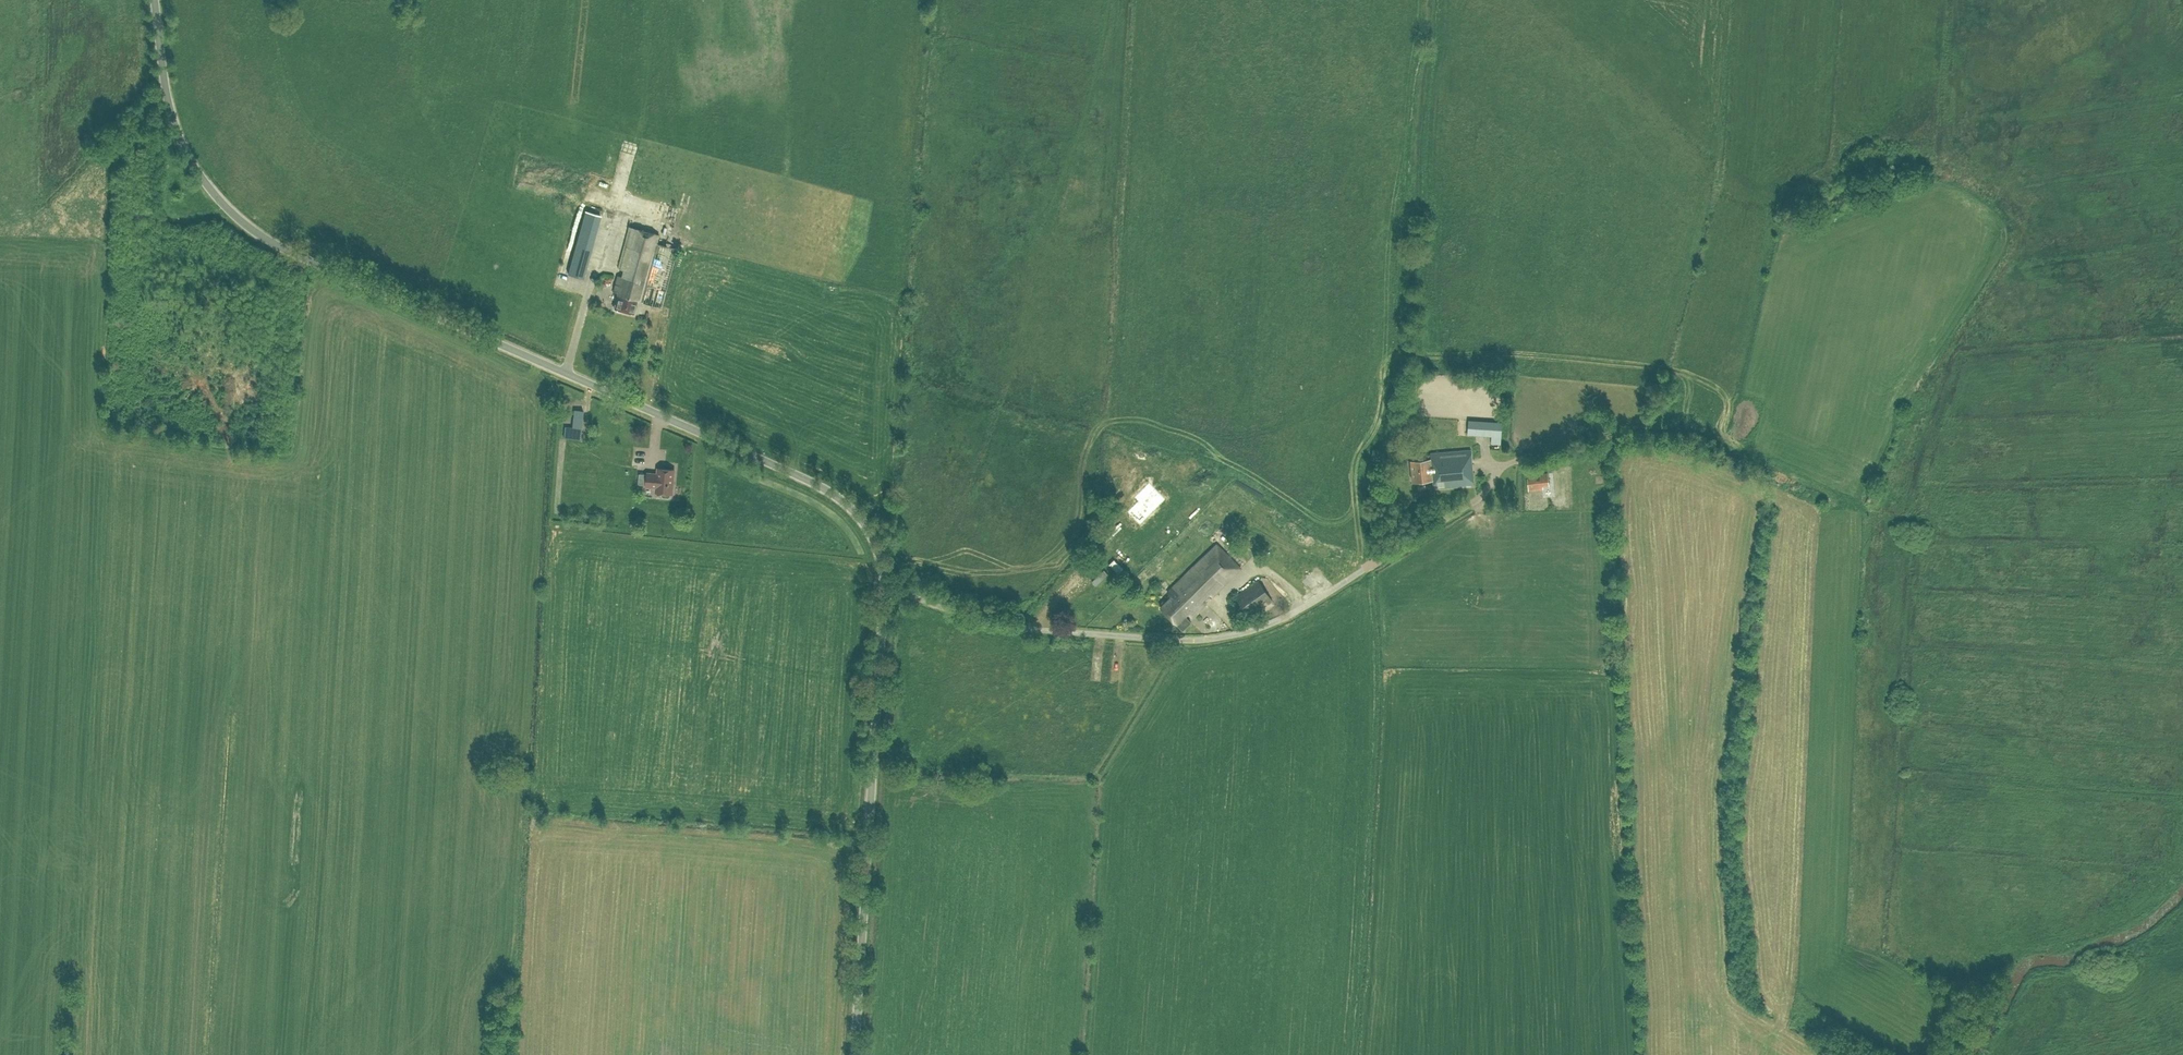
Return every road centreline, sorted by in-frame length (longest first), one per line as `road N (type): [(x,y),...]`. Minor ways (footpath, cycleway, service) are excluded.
road 1 (tertiary): [(854,1054),(885,589),(869,529),(837,496),(803,478),(245,223),(210,188),(178,134),(155,0)]

